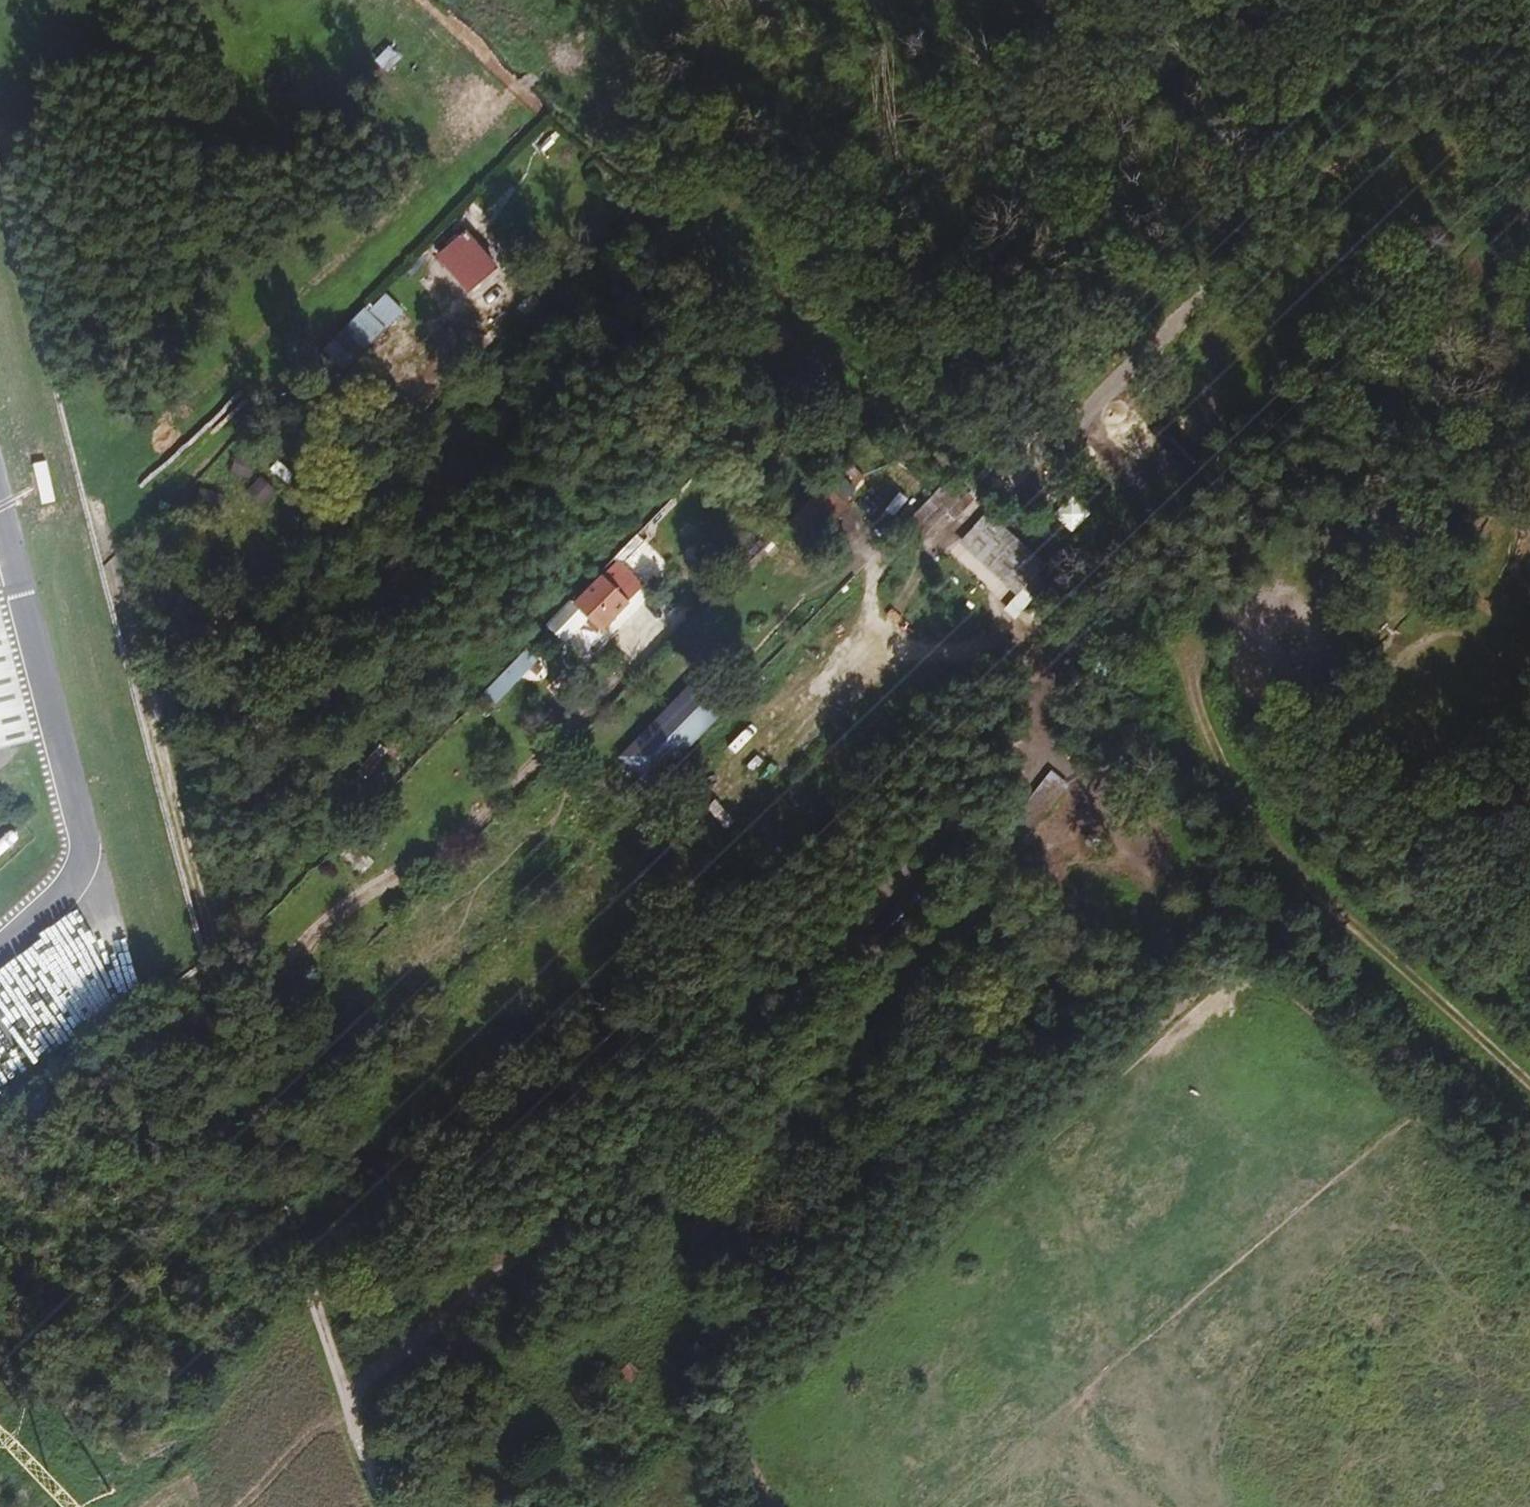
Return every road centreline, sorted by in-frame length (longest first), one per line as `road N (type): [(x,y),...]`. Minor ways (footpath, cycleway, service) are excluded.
road 1 (track): [(341,1397),(512,1255),(1011,761)]
road 2 (track): [(537,753),(483,811),(329,913),(285,966),(234,1080),(380,1506)]
road 3 (track): [(1182,656),(1226,773),(1282,860),(1529,1091)]

